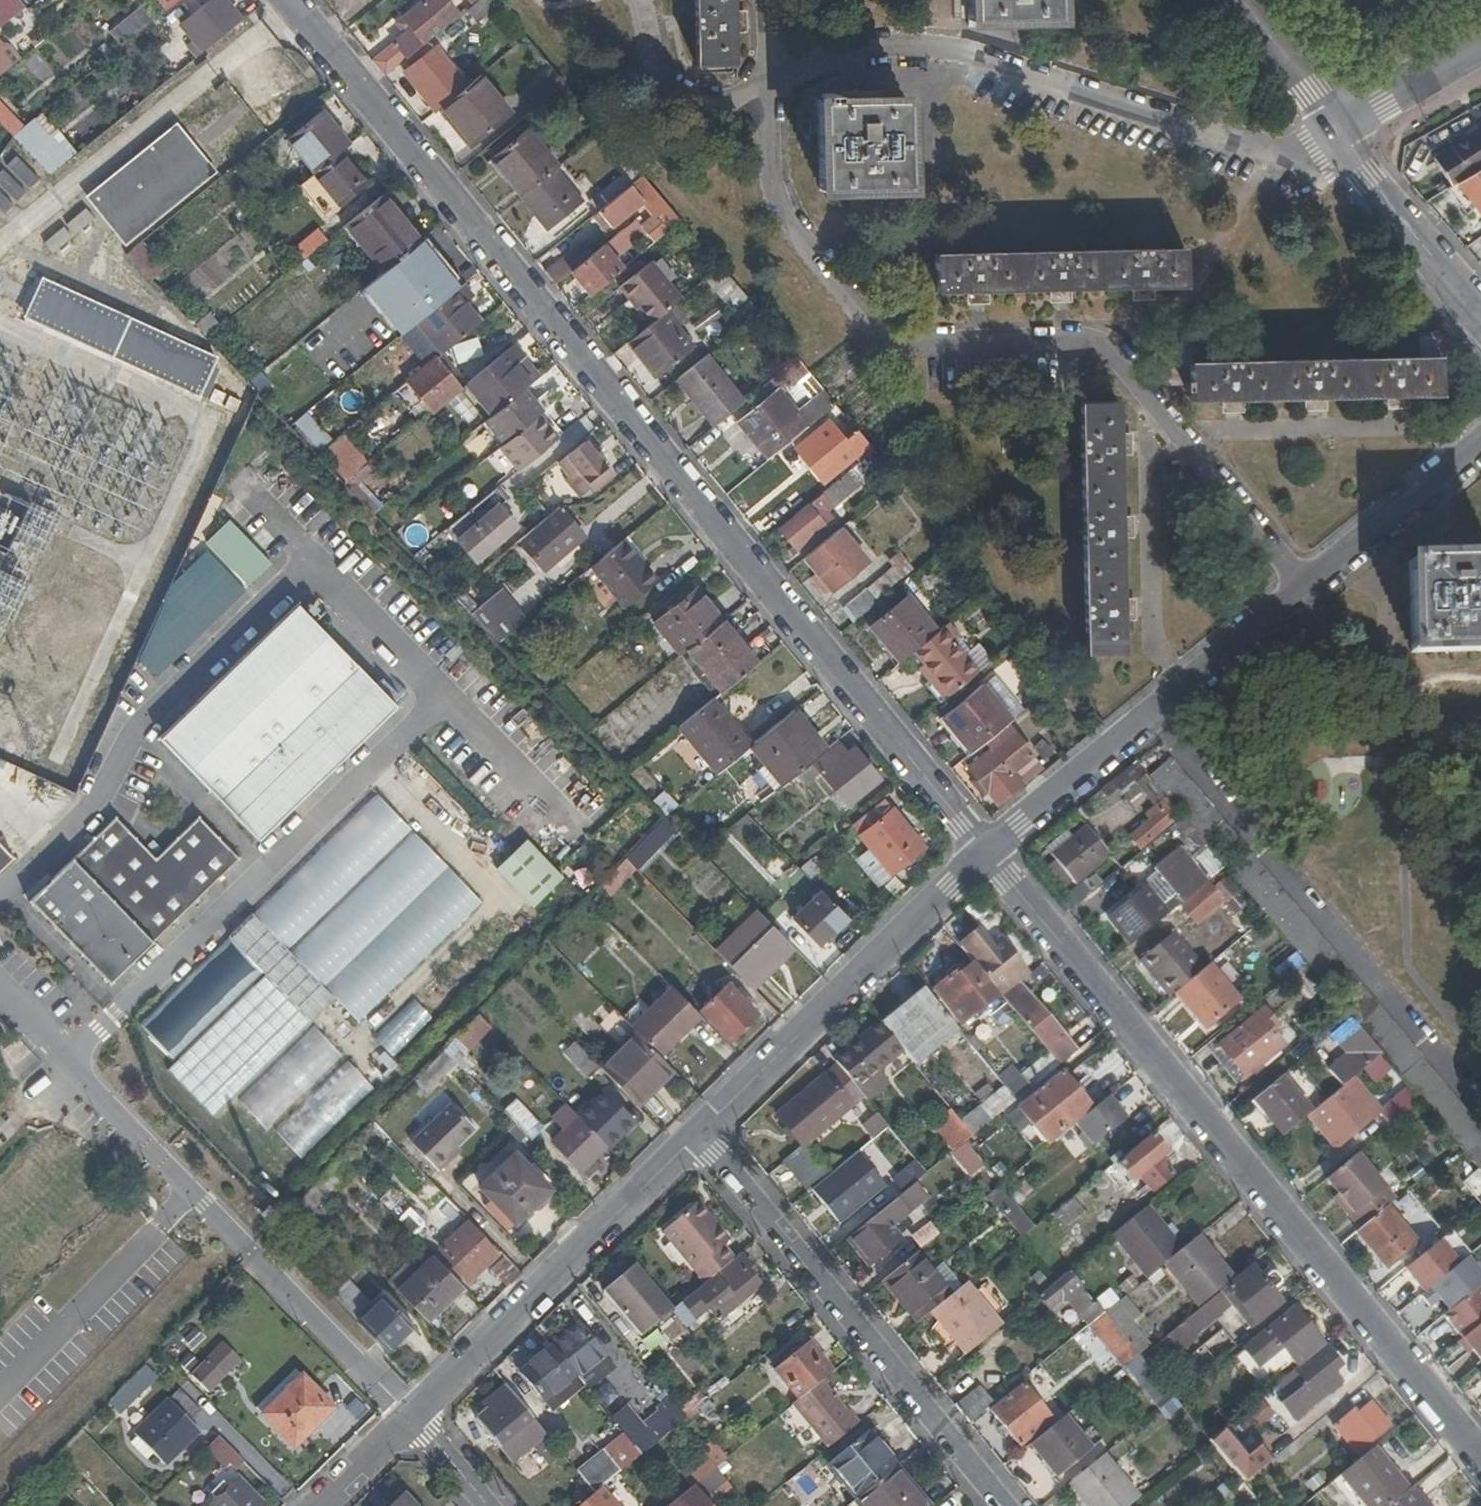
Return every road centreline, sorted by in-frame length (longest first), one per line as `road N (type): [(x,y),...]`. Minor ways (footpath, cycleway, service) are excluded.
road 1 (residential): [(300,17),(986,851)]
road 2 (residential): [(768,87),(775,197),(871,324),(928,344),(1071,338),(1101,344),(1303,592)]
road 3 (residential): [(986,851),(1480,1454)]
road 4 (residential): [(1339,132),(1299,158),(1279,157),(953,49),(919,45),(844,56),(768,87)]
road 5 (residential): [(1001,1505),(701,1137)]
road 6 (residential): [(986,851),(1303,592)]
road 7 (residential): [(407,1414),(701,1137)]
road 8 (residential): [(701,1137),(986,851)]
road 9 (residential): [(1339,132),(1480,322)]
road 10 (residential): [(1303,592),(1480,441)]
road 11 (residential): [(640,0),(653,64),(680,93),(732,102),(768,87)]
road 12 (residential): [(1339,132),(1383,97),(1480,42)]
road 13 (residential): [(1339,132),(1244,0)]
road 14 (residential): [(315,1505),(407,1414)]

